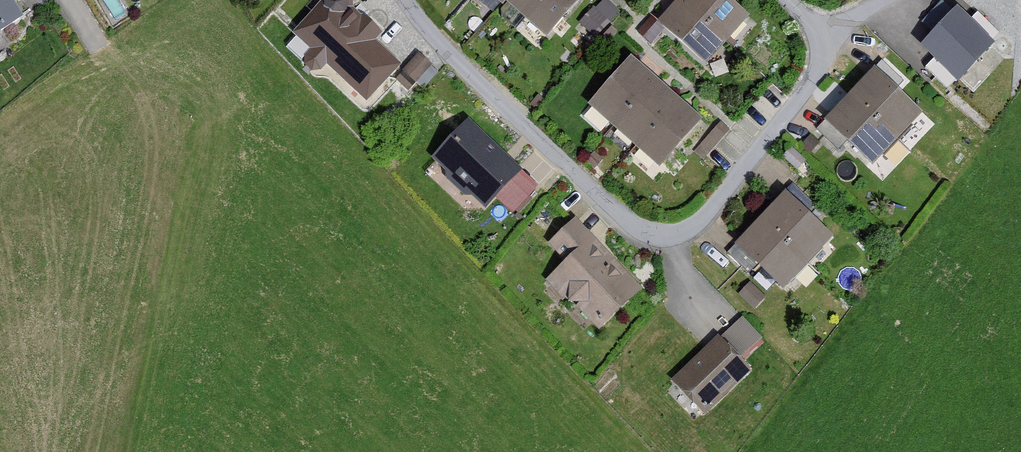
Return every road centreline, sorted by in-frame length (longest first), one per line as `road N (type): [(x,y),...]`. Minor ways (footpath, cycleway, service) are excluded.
road 1 (residential): [(407,0),(483,87),(631,225),(655,235),(685,232),(710,212),(814,79),(818,31)]

